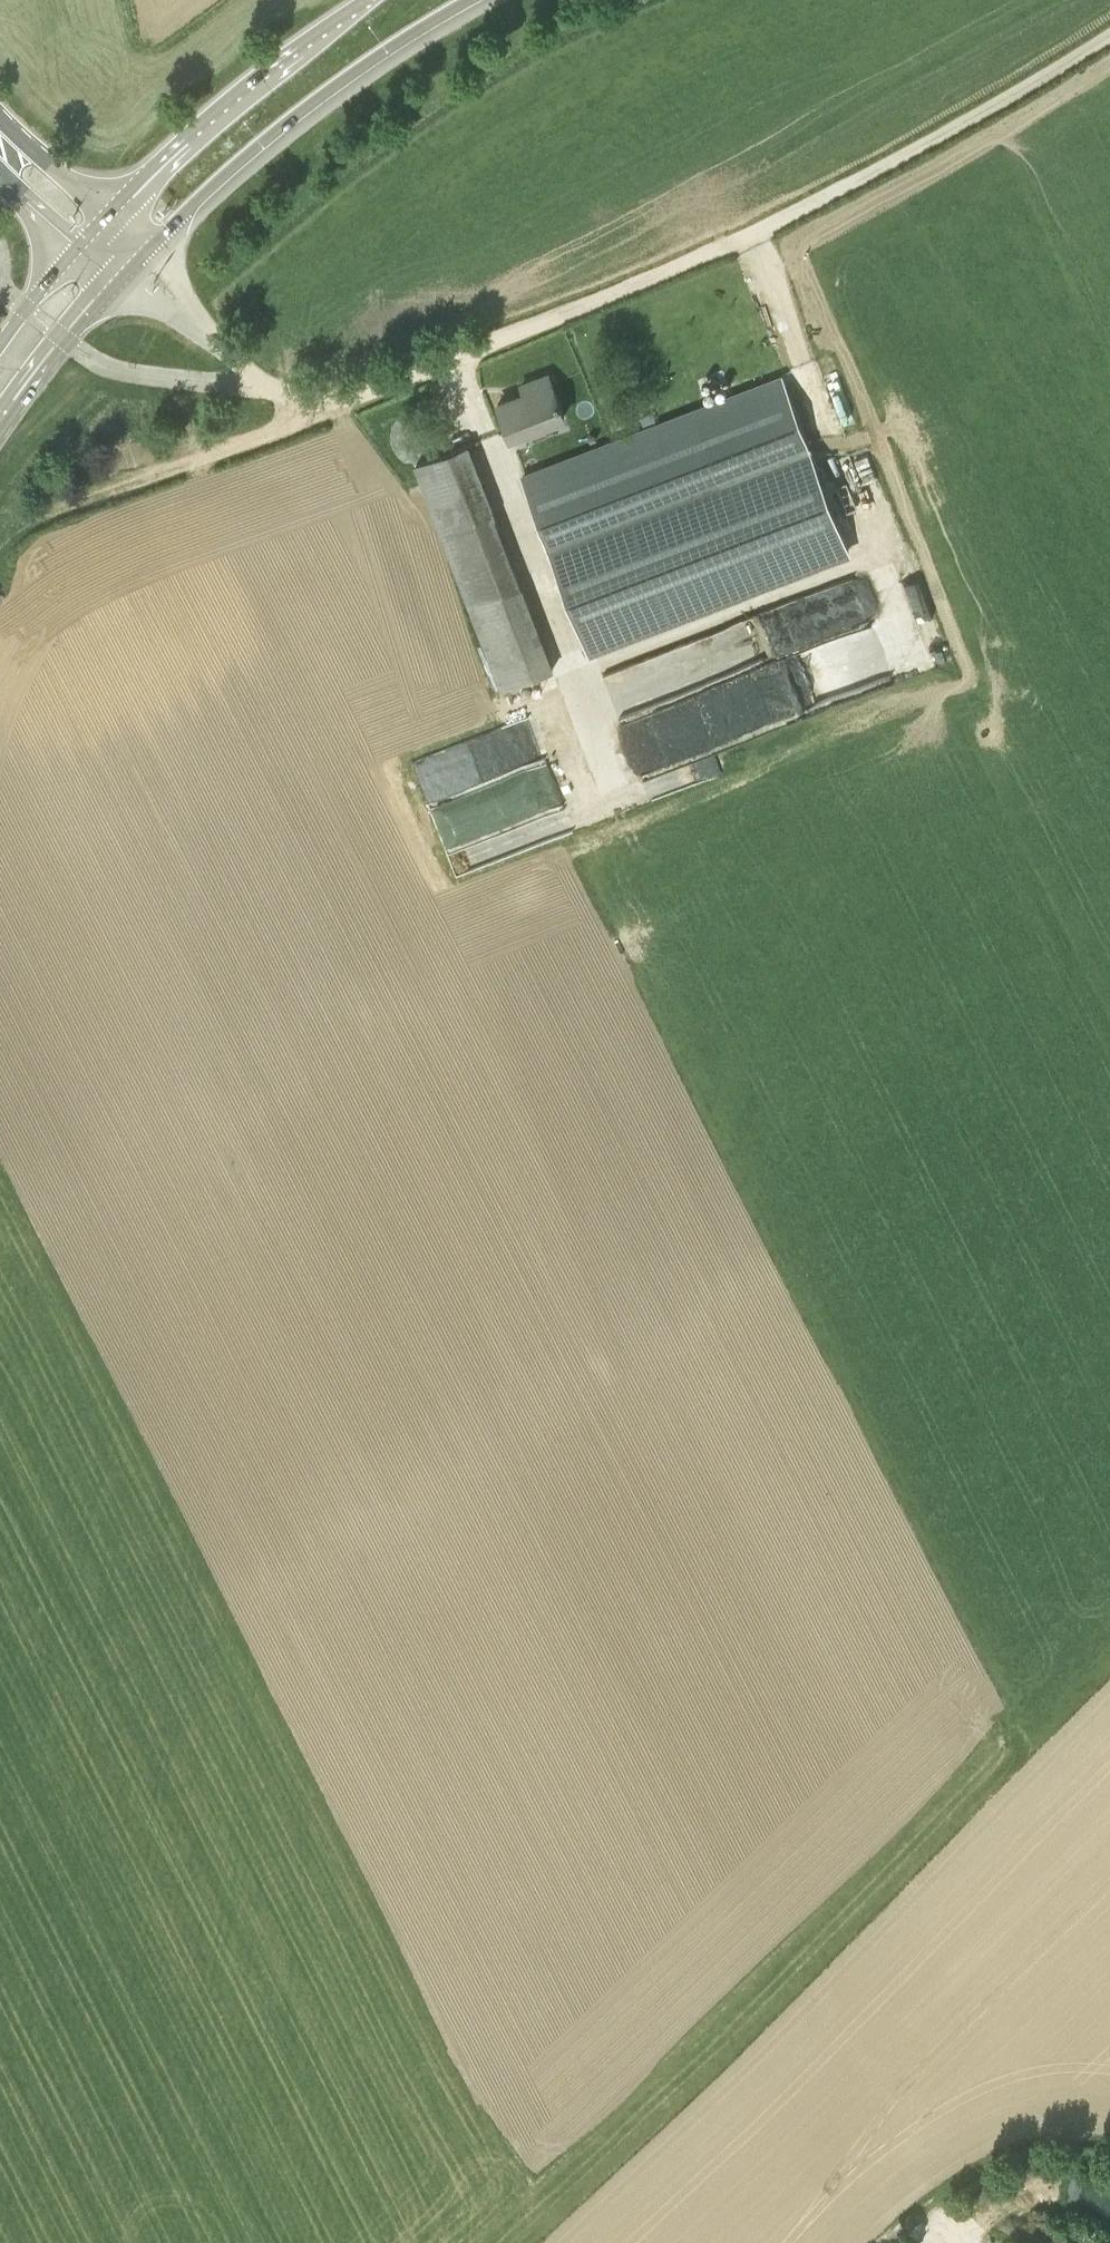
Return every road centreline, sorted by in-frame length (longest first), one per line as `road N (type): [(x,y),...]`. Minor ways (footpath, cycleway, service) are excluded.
road 1 (track): [(1109,34),(1000,105),(826,198),(563,316)]
road 2 (unclassified): [(563,316),(355,395),(310,401),(267,384),(189,314)]
road 3 (primary): [(150,248),(286,124),(469,0)]
road 4 (primary): [(367,0),(269,67),(109,214)]
road 5 (track): [(877,2242),(967,2145),(1004,2120),(1079,2115),(1109,2122)]
road 6 (primary): [(0,437),(120,281)]
road 7 (tertiary): [(109,214),(0,116)]
road 8 (primary): [(79,246),(0,348)]

